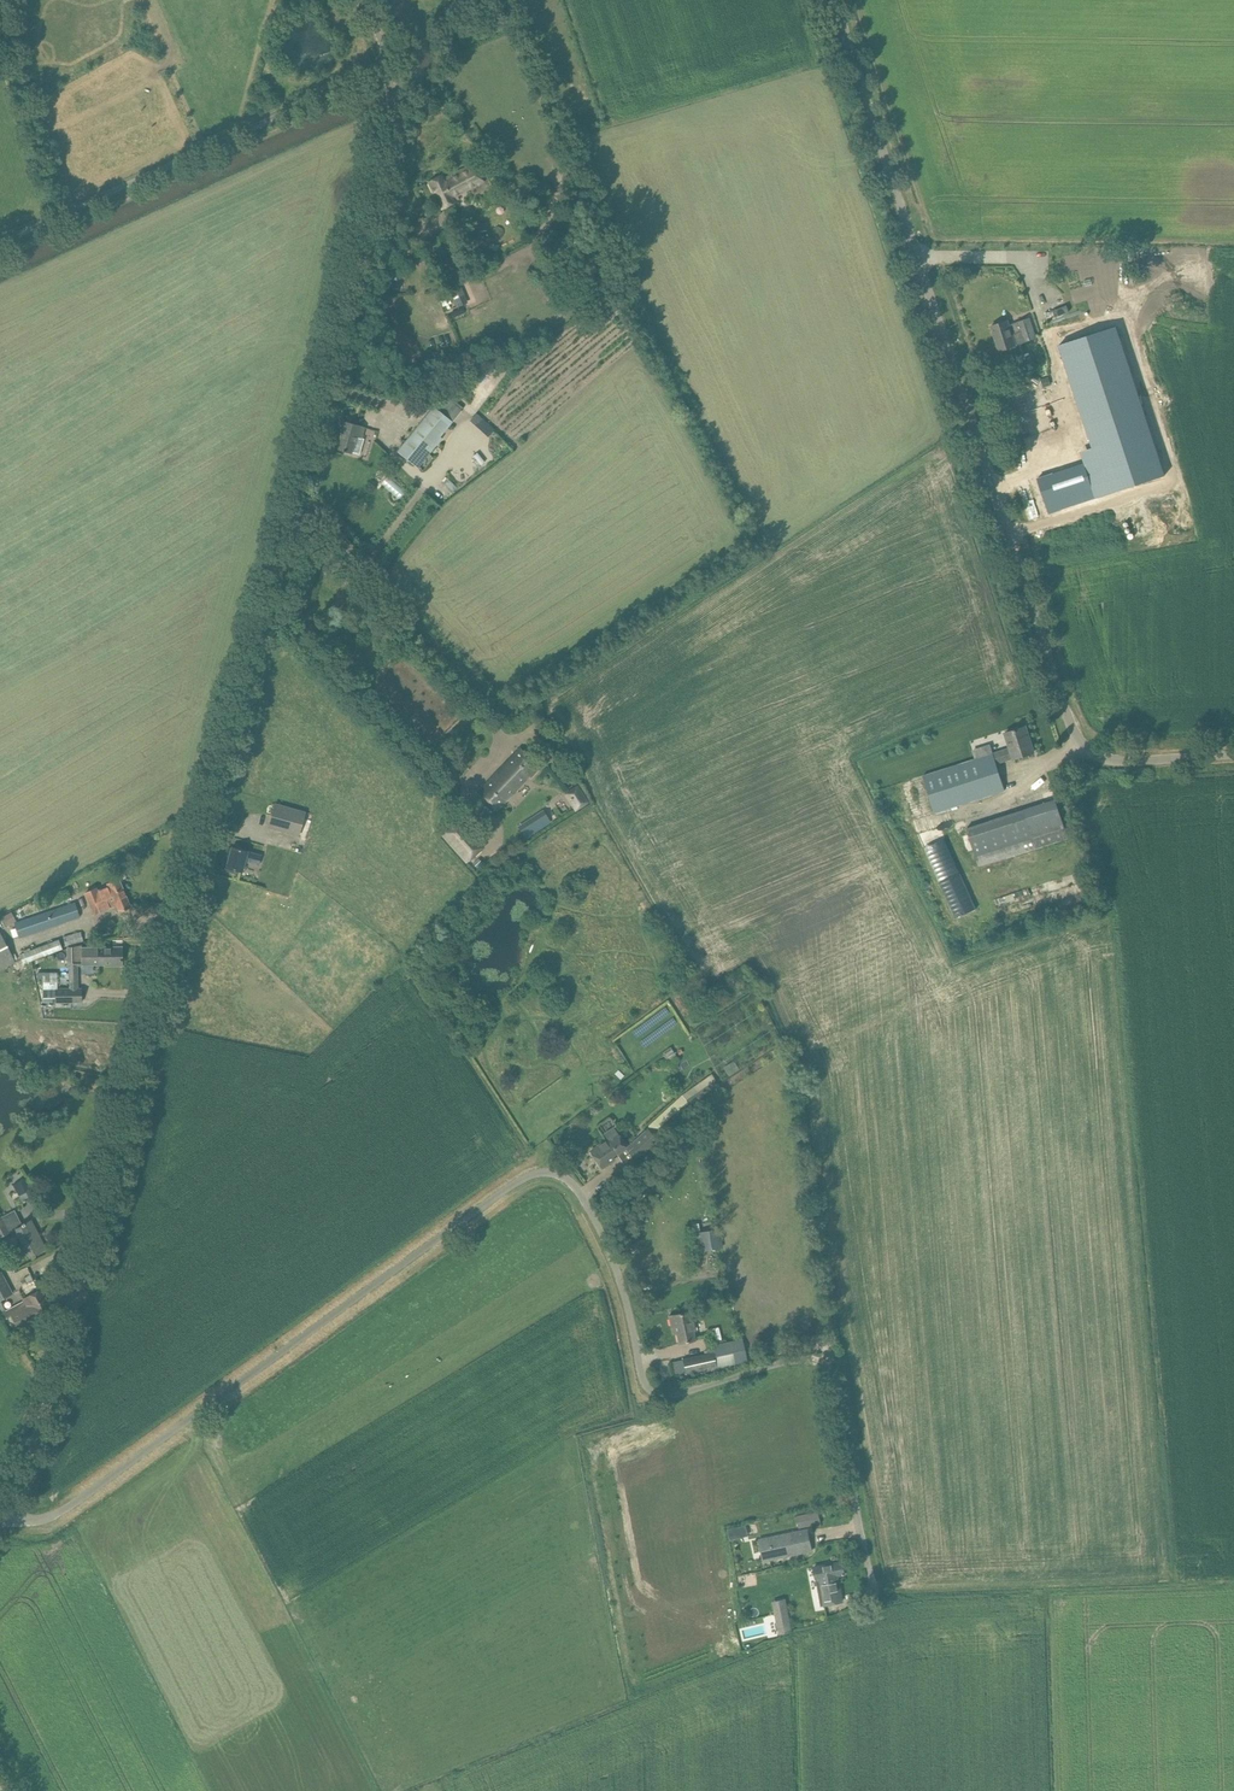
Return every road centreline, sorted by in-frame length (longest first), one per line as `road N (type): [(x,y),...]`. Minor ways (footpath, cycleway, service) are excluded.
road 1 (unclassified): [(2,1510),(44,1413),(384,160),(388,66)]
road 2 (unclassified): [(2,1510),(40,1519),(61,1511),(516,1182),(544,1173),(569,1181),(596,1222),(616,1265),(642,1377),(656,1393),(800,1360),(829,1370),(871,1579)]
road 3 (unclassified): [(1233,755),(1125,762),(1080,745),(836,0)]
road 4 (unclassified): [(0,243),(388,66)]

